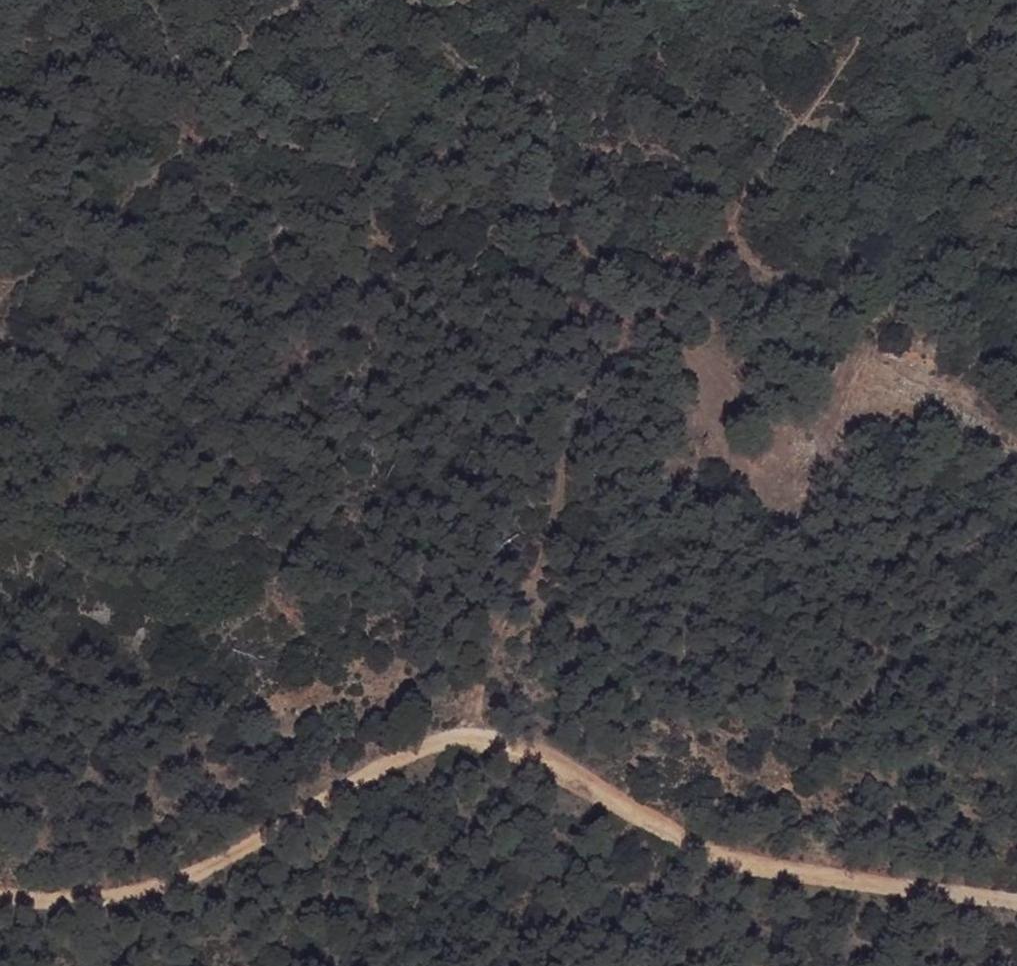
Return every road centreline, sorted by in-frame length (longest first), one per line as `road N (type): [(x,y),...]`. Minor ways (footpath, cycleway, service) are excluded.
road 1 (track): [(0,898),(150,896),(241,855),(376,774),(436,748),(502,744),(585,780),(653,822),(767,869),(1016,908)]
road 2 (track): [(1016,422),(927,381),(863,391),(762,475),(697,459),(657,461),(558,492),(455,747)]

